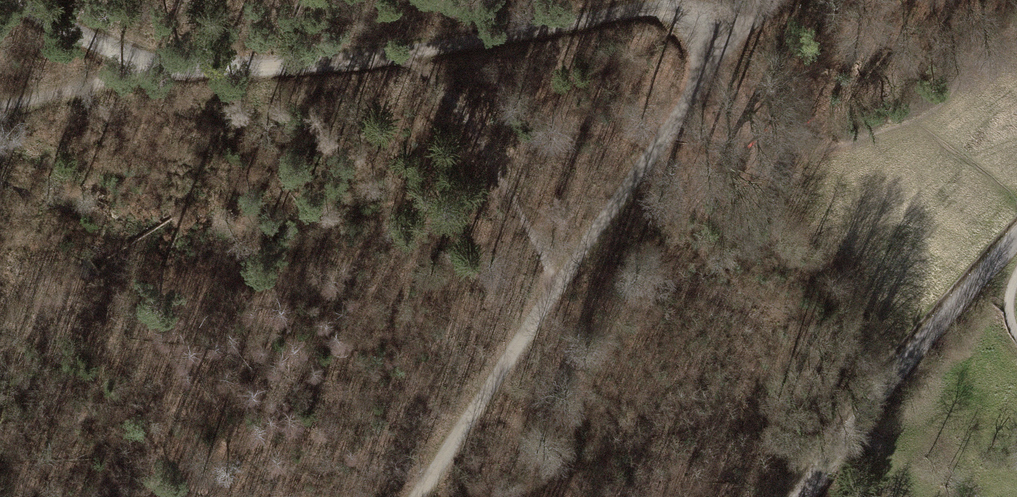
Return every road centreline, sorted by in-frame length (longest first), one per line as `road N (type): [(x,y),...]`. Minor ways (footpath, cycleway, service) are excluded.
road 1 (track): [(737,33),(677,3),(401,51)]
road 2 (unclassified): [(811,496),(1016,234)]
road 3 (track): [(560,285),(737,33)]
road 4 (track): [(0,108),(161,73),(303,65)]
road 5 (track): [(560,285),(412,496)]
road 6 (track): [(161,73),(1,0)]

